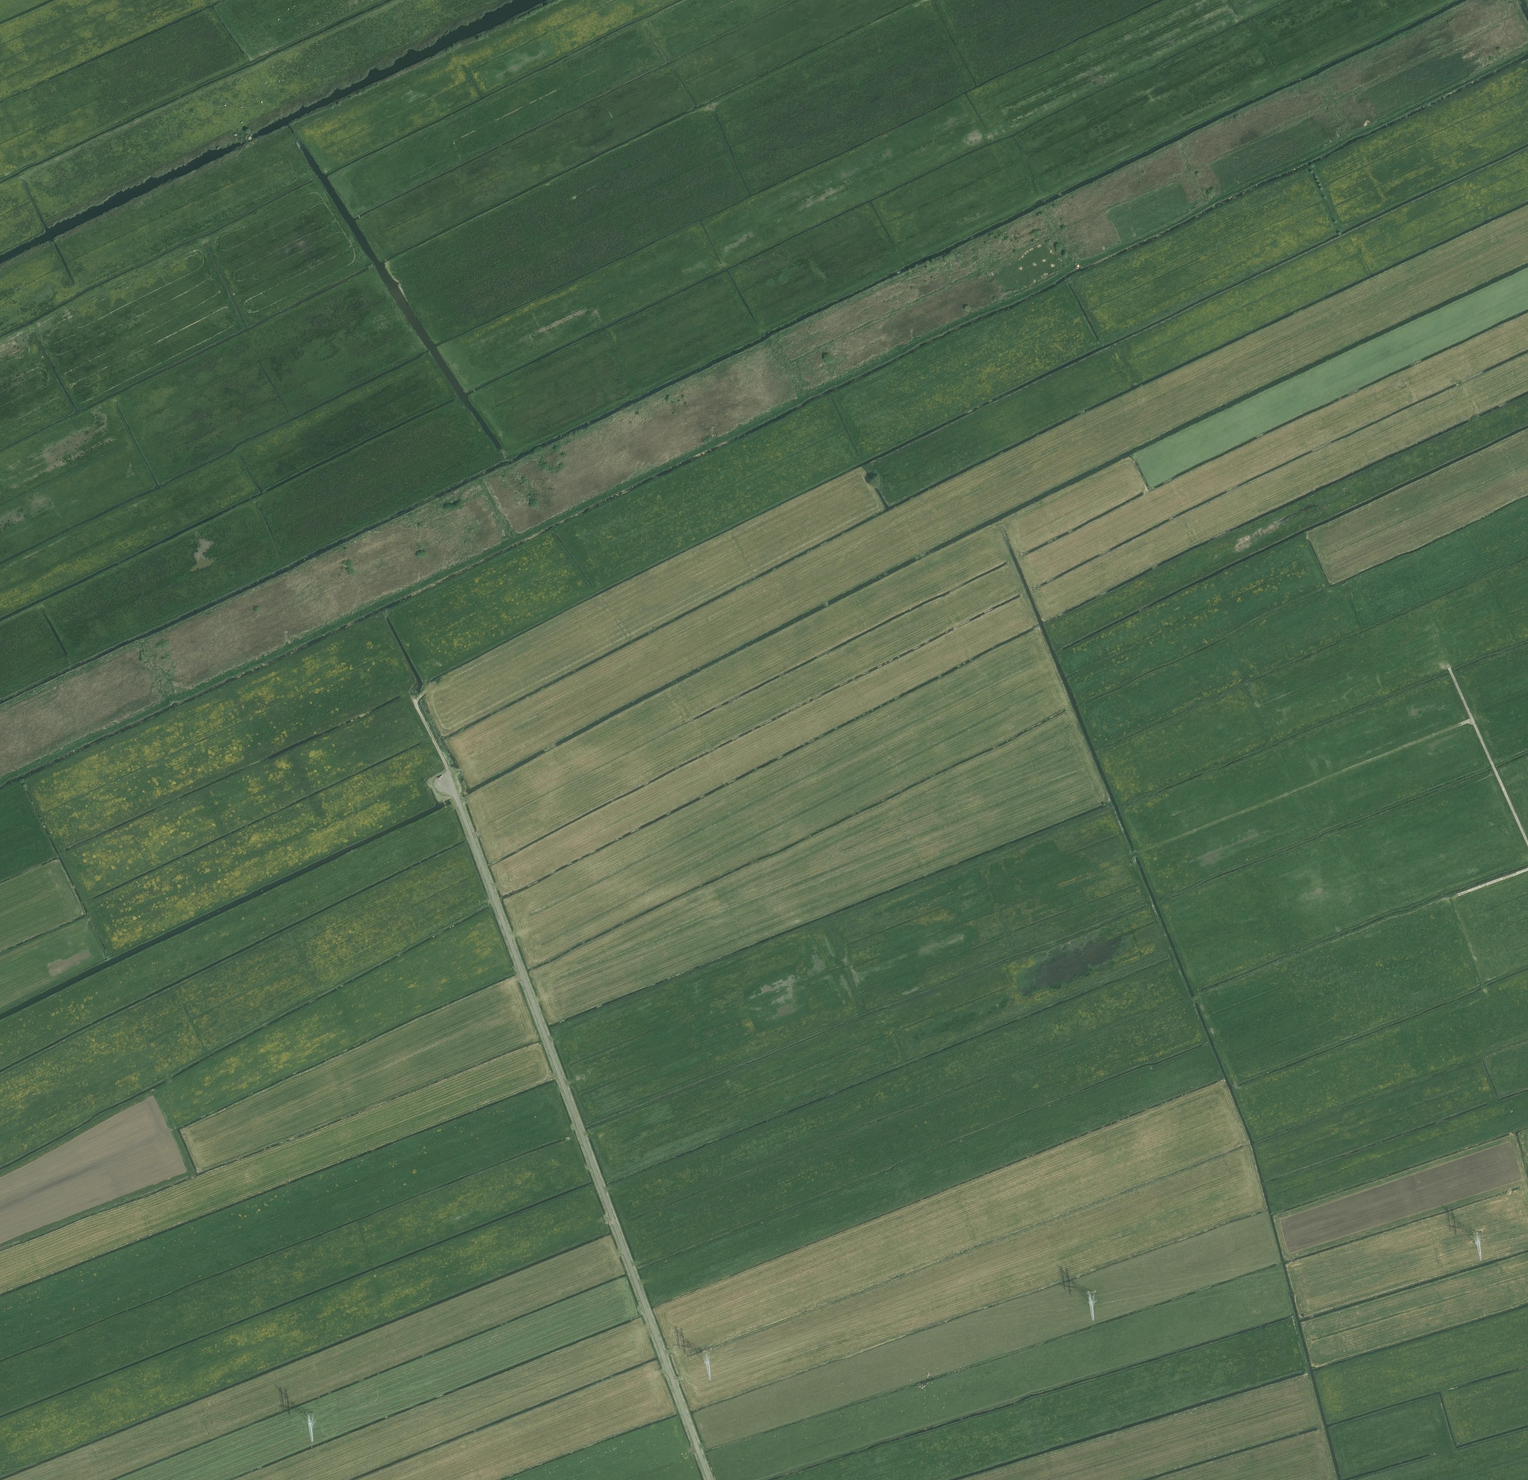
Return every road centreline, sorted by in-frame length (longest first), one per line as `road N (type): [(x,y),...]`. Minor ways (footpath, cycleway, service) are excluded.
road 1 (track): [(517,540),(1527,50)]
road 2 (unclassified): [(707,1479),(449,781)]
road 3 (track): [(483,484),(517,540),(0,780)]
road 4 (track): [(1328,233),(1527,139)]
road 5 (track): [(476,652),(425,678),(416,702),(449,781)]

